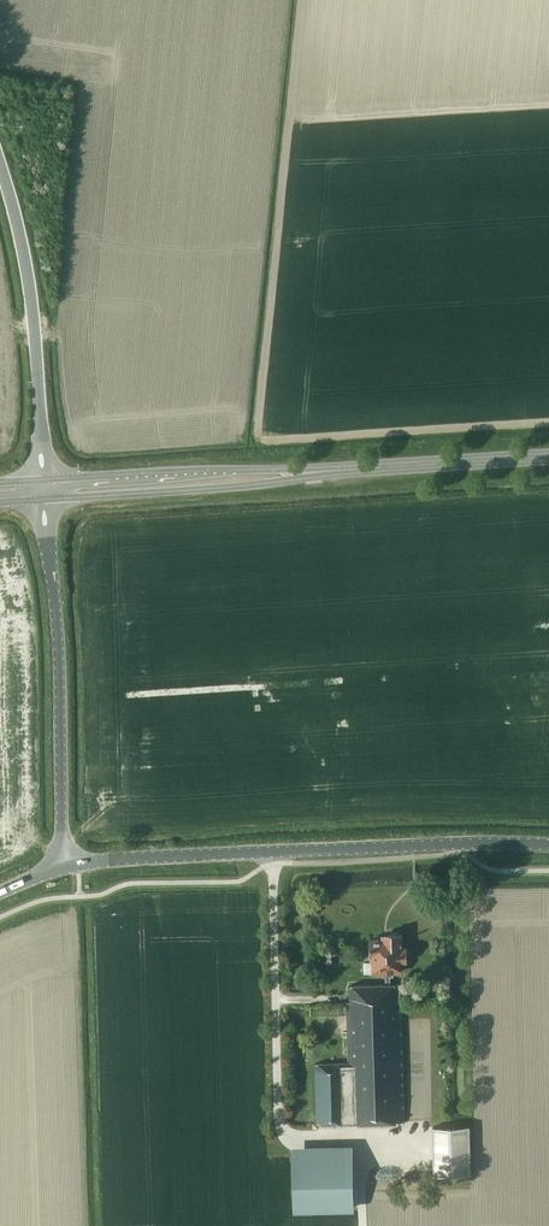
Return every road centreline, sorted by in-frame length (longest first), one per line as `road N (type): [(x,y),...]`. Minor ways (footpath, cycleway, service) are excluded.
road 1 (primary): [(44,494),(548,459)]
road 2 (tertiary): [(548,844),(68,863)]
road 3 (tertiary): [(68,863),(44,494)]
road 4 (tertiary): [(44,494),(24,250),(0,170)]

